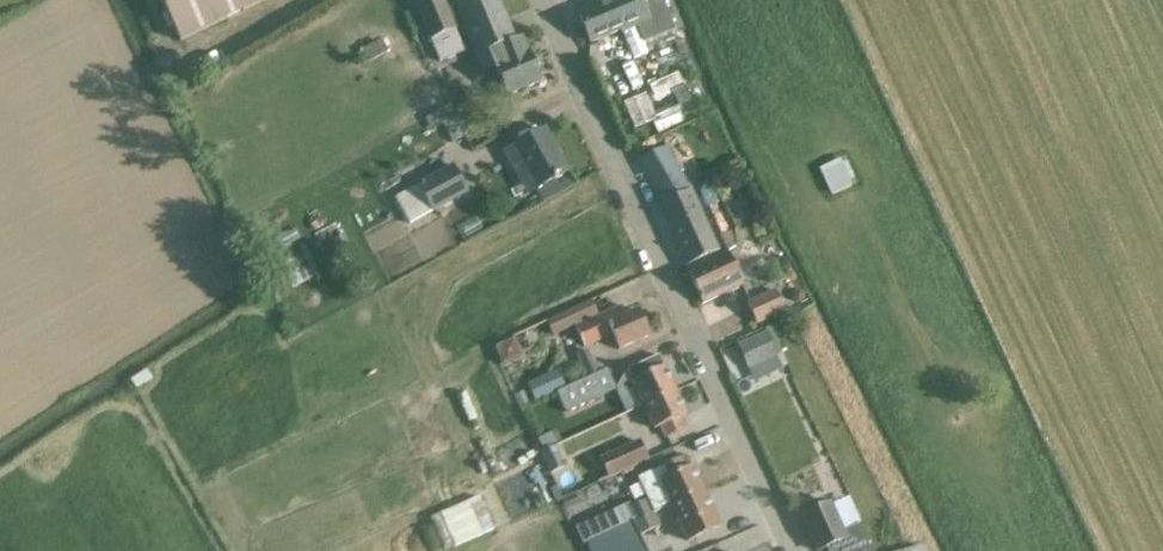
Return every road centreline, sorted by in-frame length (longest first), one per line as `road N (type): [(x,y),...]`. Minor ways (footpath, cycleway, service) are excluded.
road 1 (unclassified): [(795,550),(543,0)]

